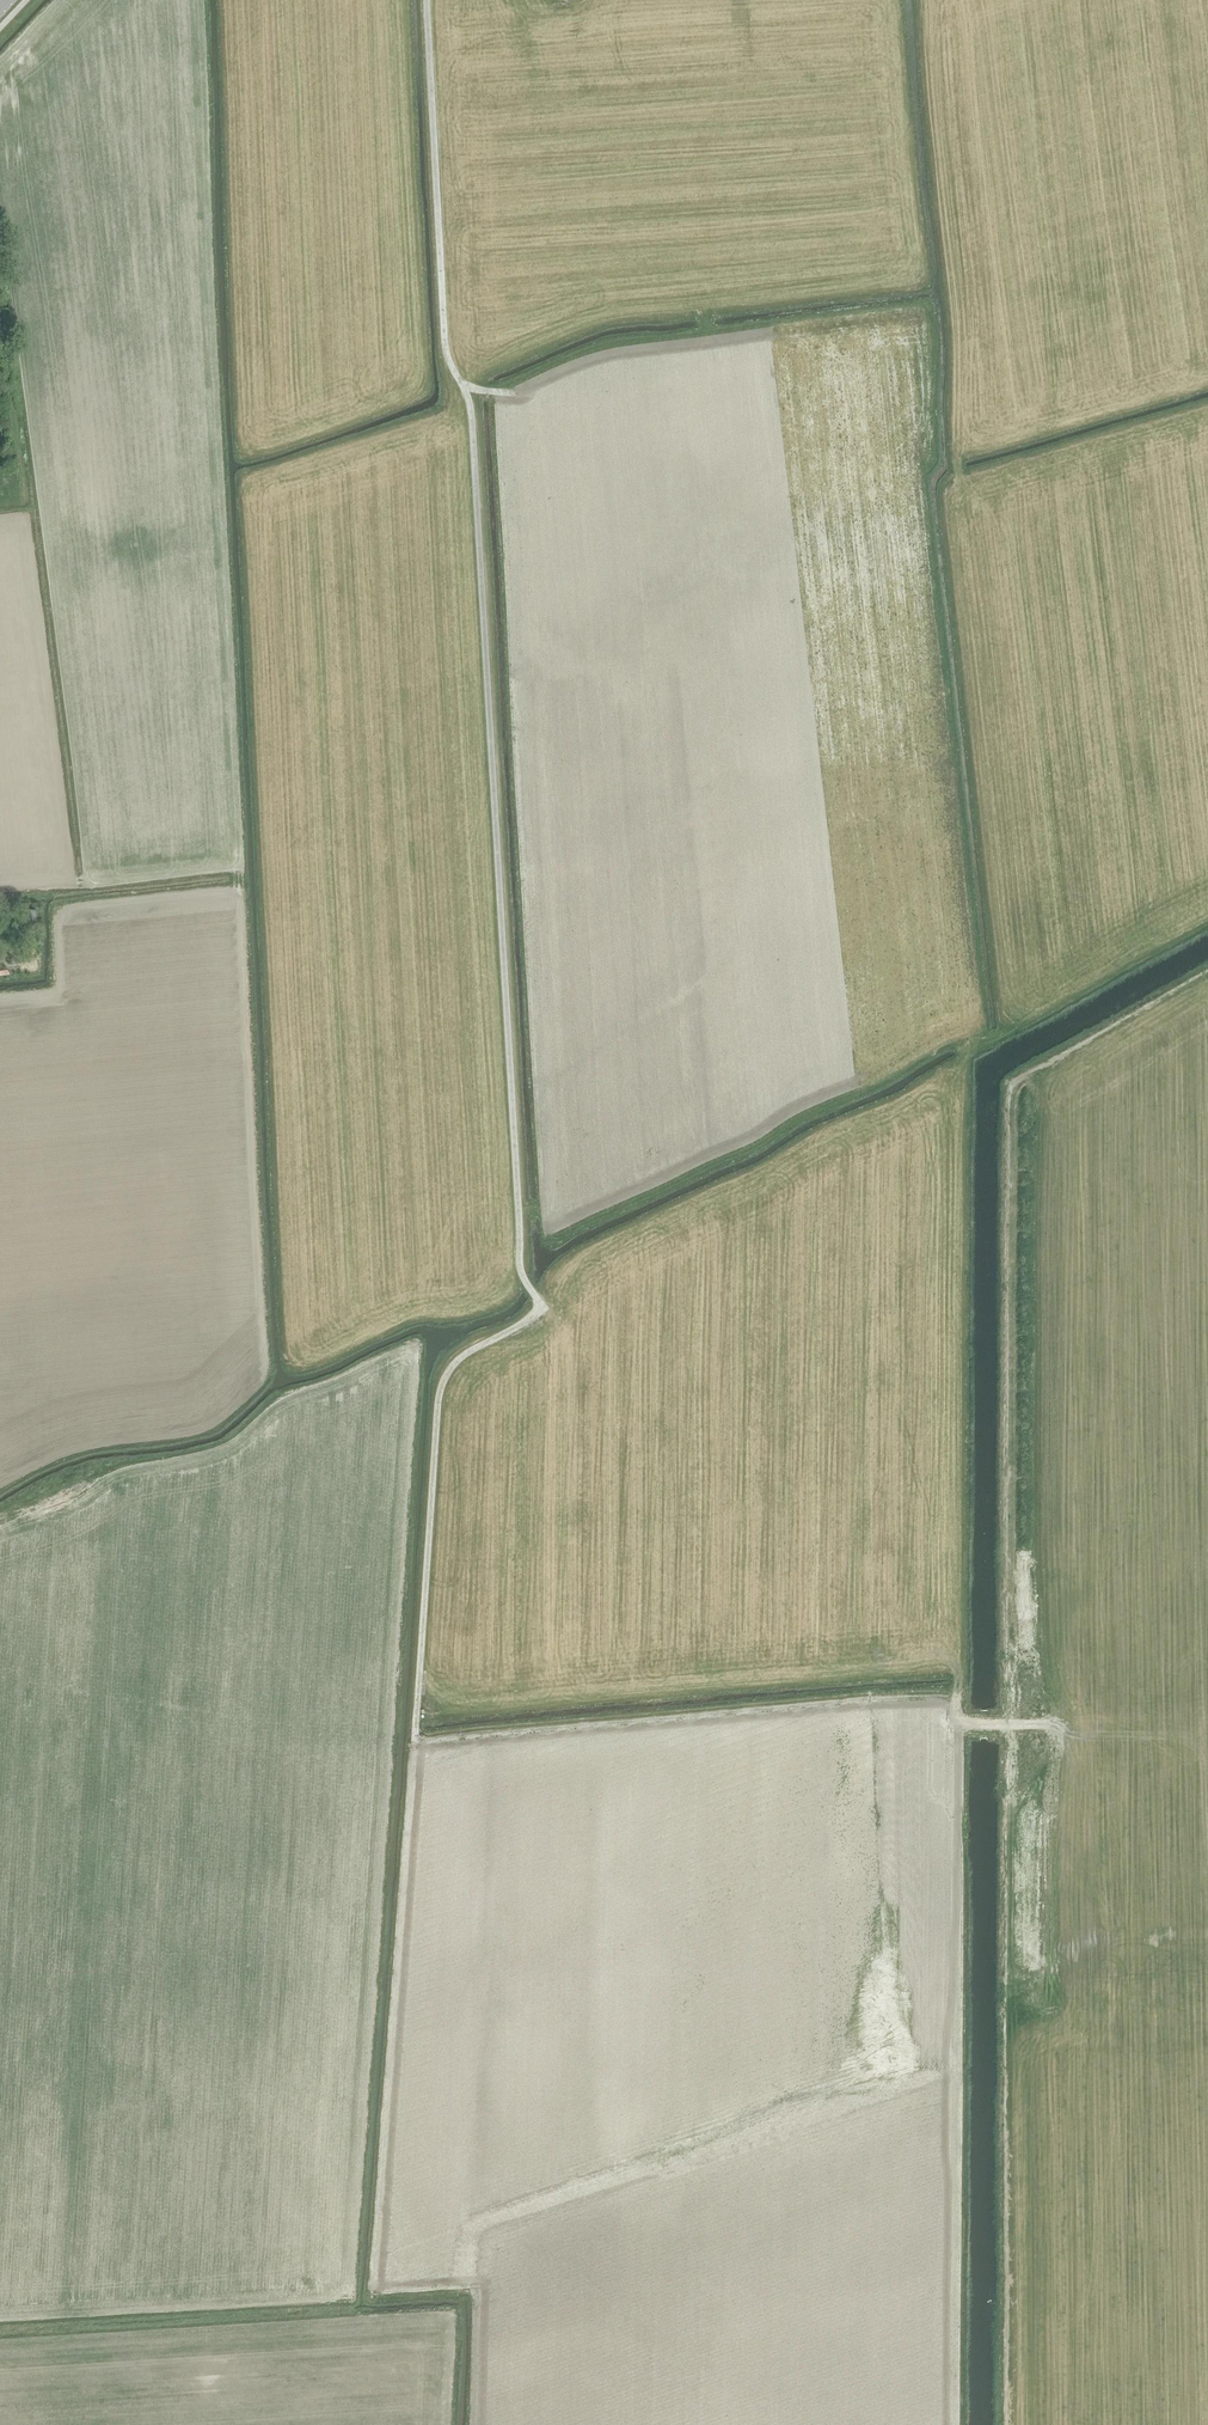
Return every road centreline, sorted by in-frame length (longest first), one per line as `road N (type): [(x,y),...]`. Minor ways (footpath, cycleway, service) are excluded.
road 1 (track): [(427,0),(445,347),(472,421),(521,1271),(541,1307),(462,1355),(440,1387),(414,1741)]

